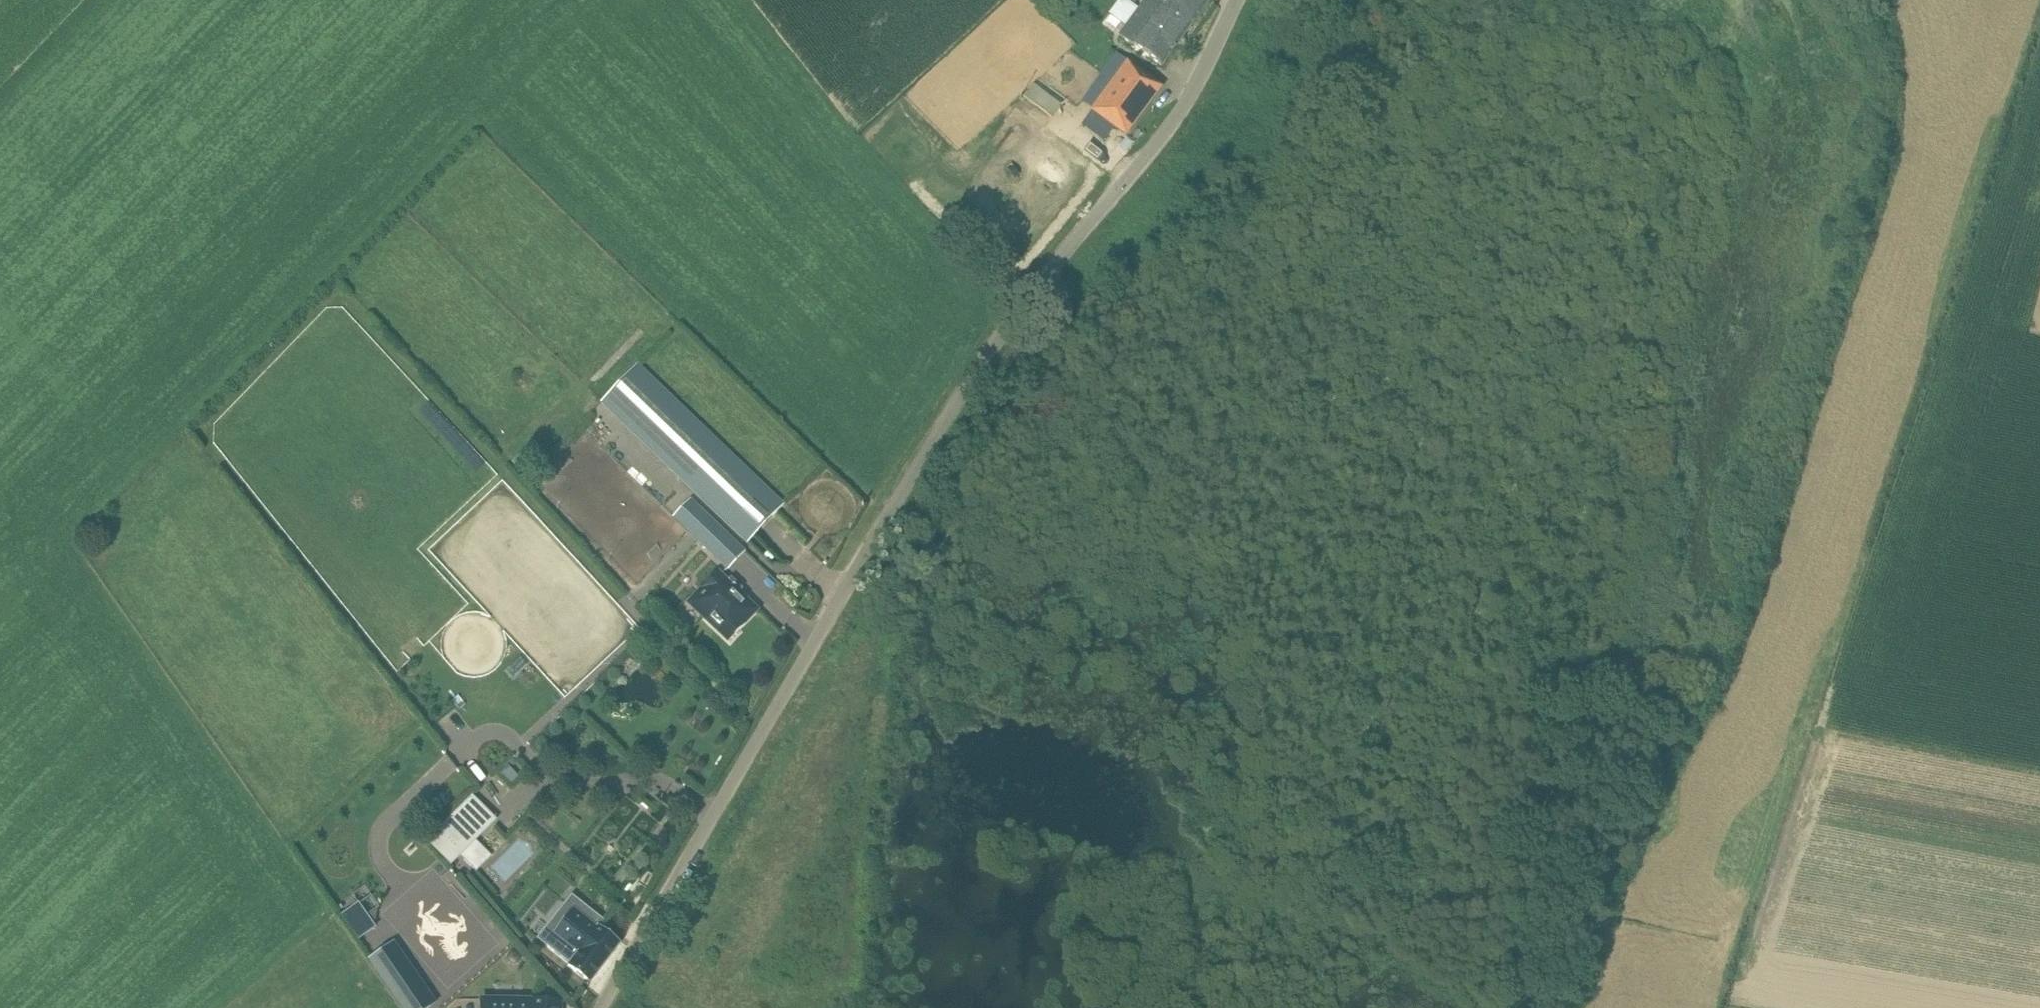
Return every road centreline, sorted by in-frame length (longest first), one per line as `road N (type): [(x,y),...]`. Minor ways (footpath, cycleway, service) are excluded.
road 1 (unclassified): [(599,1007),(970,379),(1035,285),(1181,111),(1234,0)]

